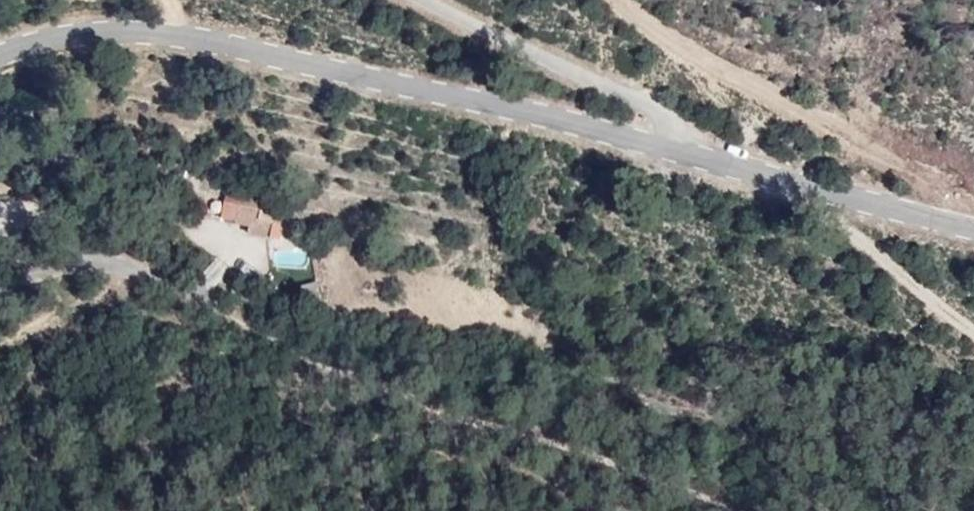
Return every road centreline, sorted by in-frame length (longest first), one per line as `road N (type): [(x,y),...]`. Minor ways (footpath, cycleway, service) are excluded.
road 1 (tertiary): [(0,55),(77,33),(195,37),(697,155)]
road 2 (track): [(125,278),(324,364),(447,429),(578,444),(738,510)]
road 3 (track): [(622,0),(672,40),(943,190),(955,222)]
road 4 (residential): [(415,0),(679,127),(697,155)]
road 5 (tertiary): [(697,155),(973,226)]
road 6 (track): [(821,189),(973,351)]
road 7 (track): [(125,278),(0,344)]
road 8 (unclassified): [(0,288),(61,270),(125,278)]

